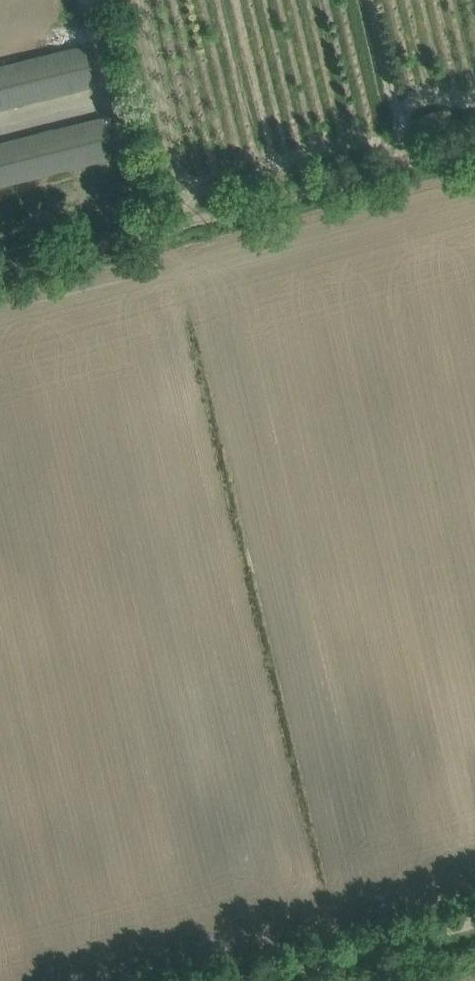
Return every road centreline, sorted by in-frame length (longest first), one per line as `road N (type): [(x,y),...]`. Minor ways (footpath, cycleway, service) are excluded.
road 1 (track): [(474,164),(0,278)]
road 2 (track): [(233,980),(474,917)]

